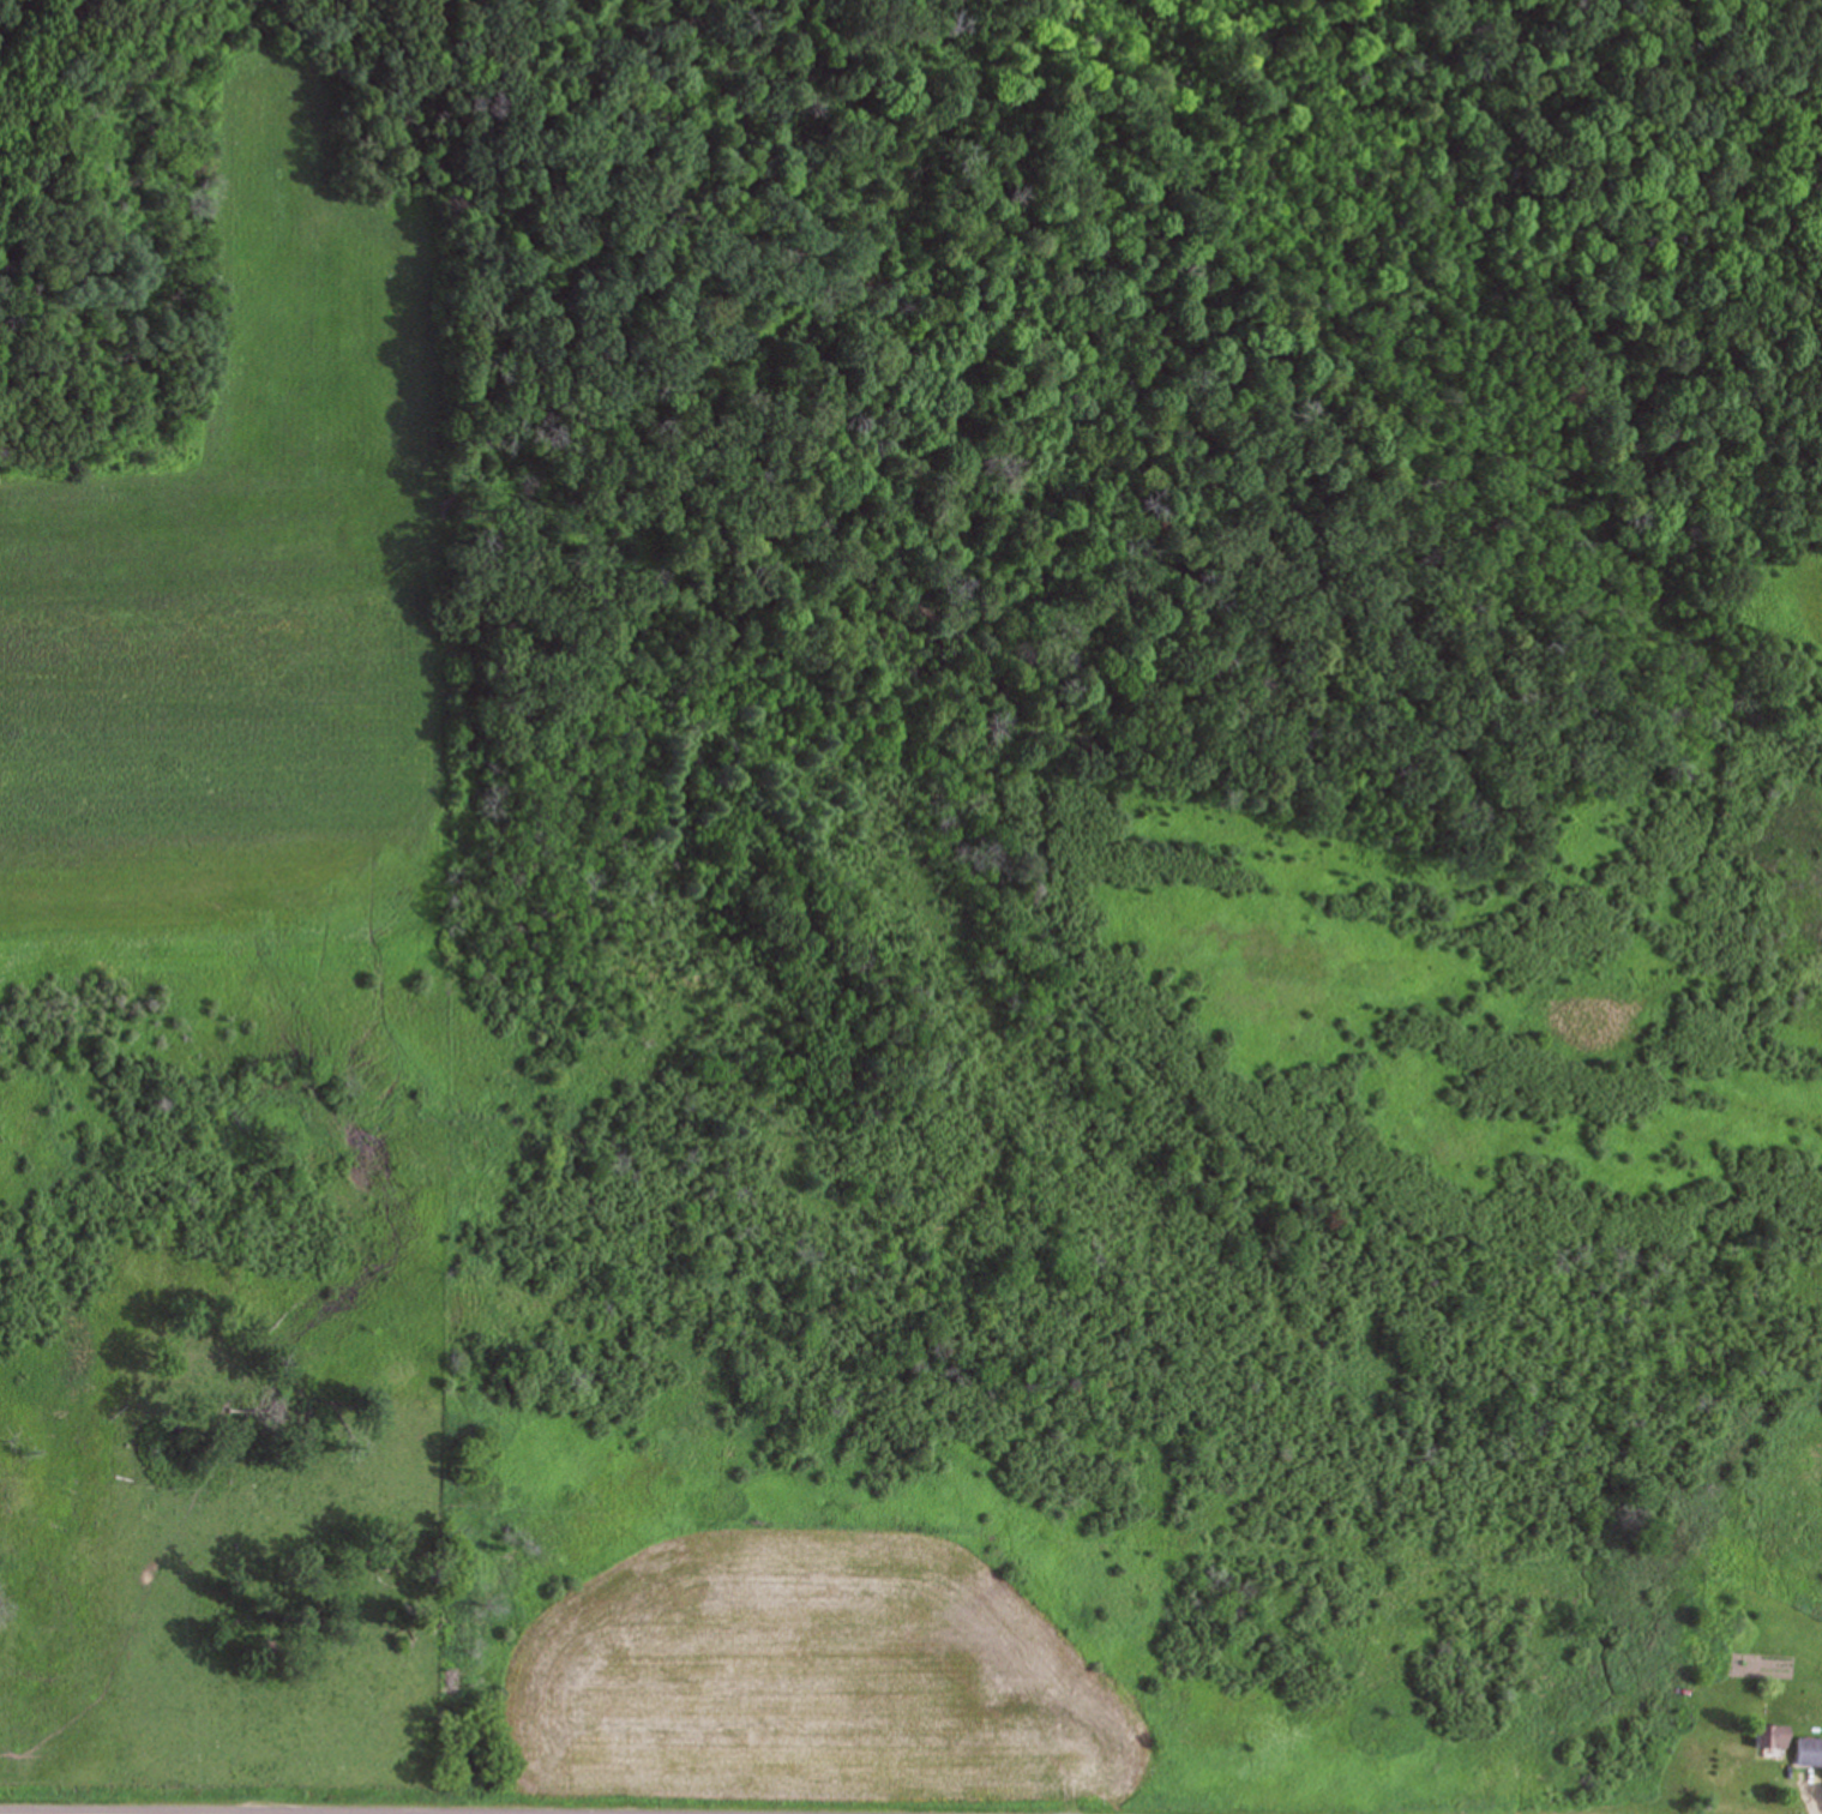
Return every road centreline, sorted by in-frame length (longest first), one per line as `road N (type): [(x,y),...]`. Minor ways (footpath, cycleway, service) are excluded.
road 1 (secondary): [(769,1813),(0,1810)]

